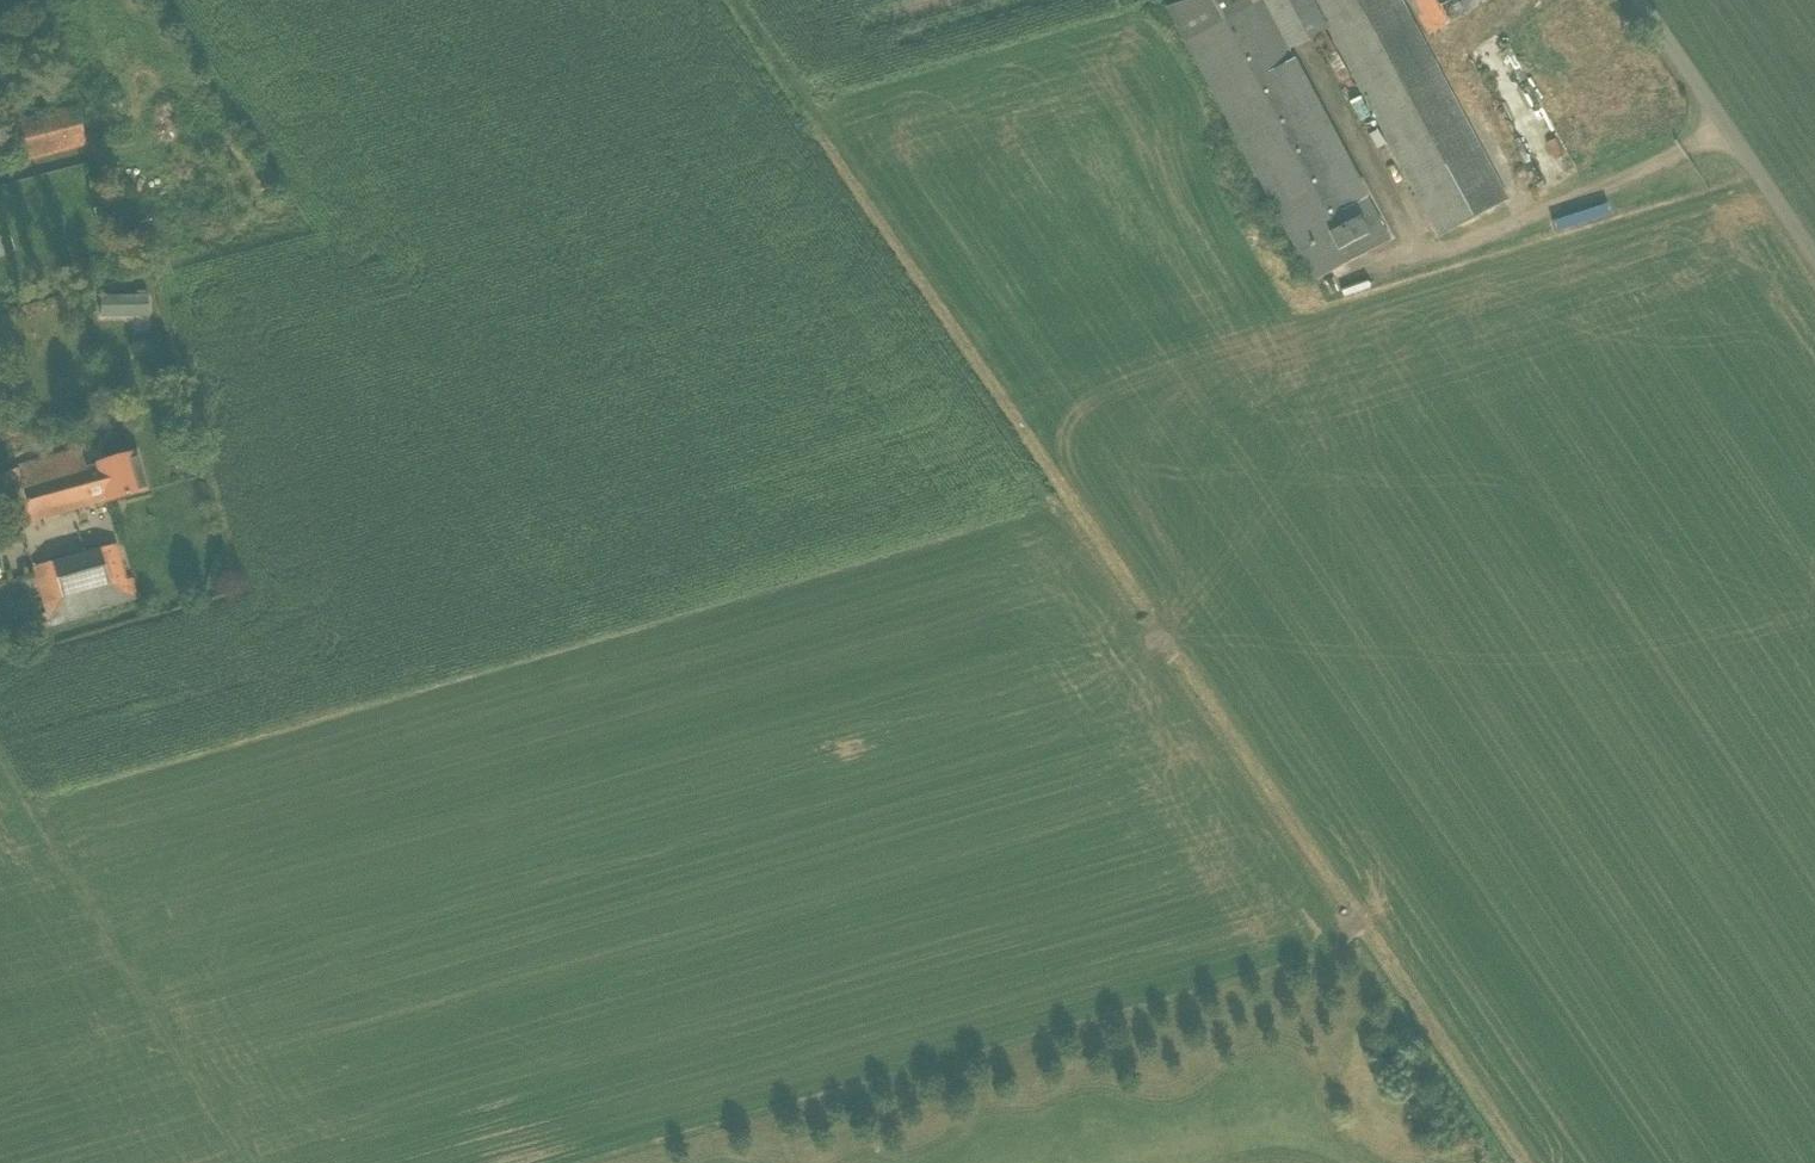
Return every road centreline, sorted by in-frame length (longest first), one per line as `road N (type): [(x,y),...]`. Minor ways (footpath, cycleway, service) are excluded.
road 1 (track): [(0,779),(242,1162)]
road 2 (unclassified): [(1814,267),(1632,0)]

